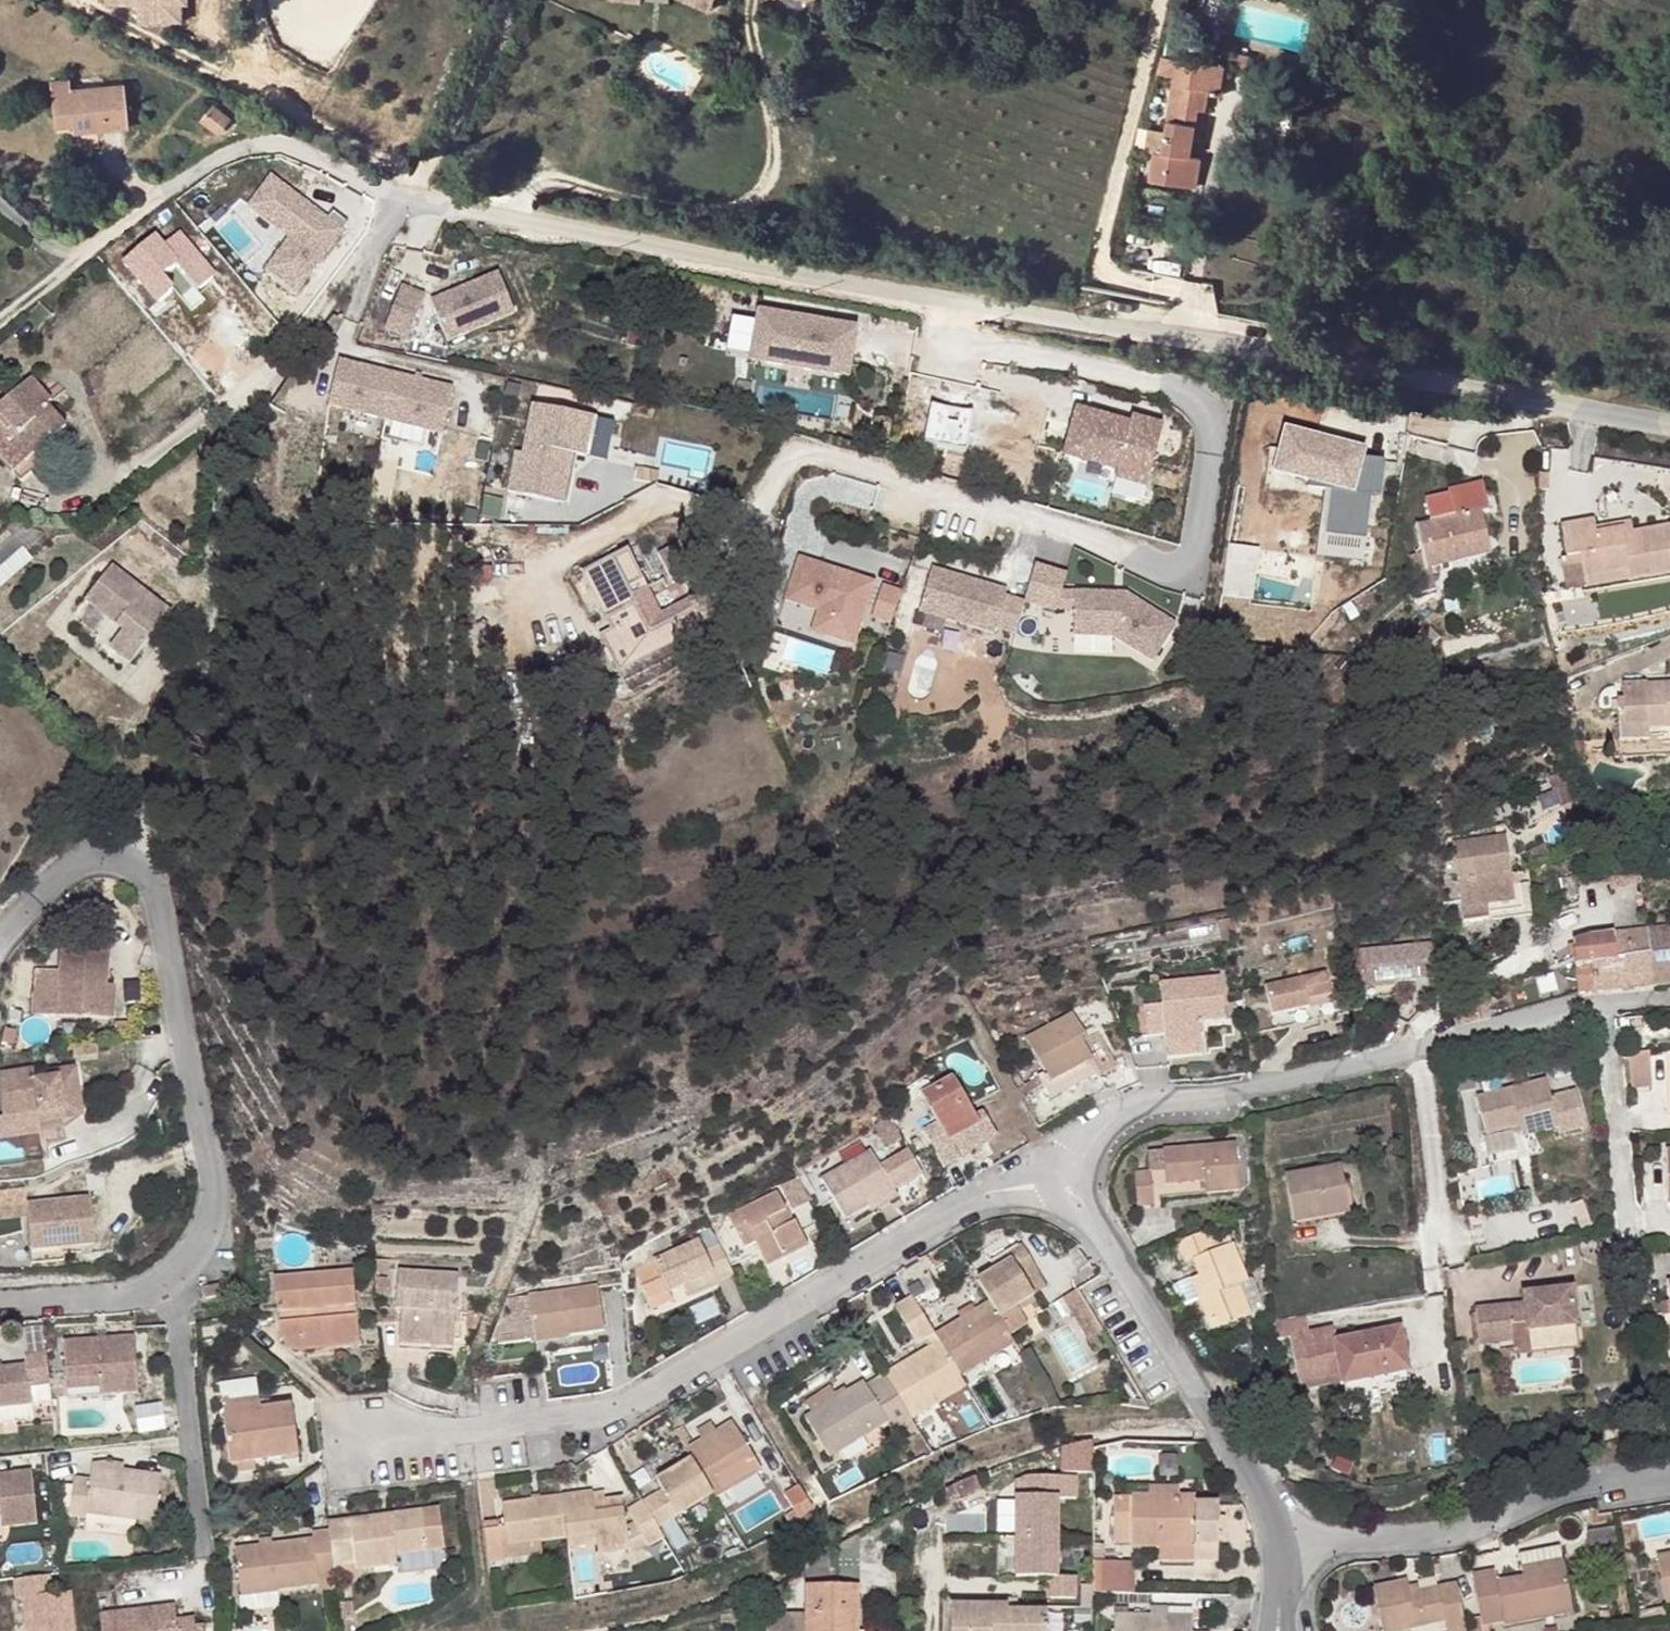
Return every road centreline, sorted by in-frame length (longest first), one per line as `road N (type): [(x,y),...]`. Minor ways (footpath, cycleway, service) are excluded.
road 1 (unclassified): [(405,197),(1669,428)]
road 2 (residential): [(1050,1171),(936,1224),(646,1390),(543,1428),(366,1443)]
road 3 (residential): [(1669,998),(1603,1004),(1296,1083),(1126,1112),(1050,1171)]
road 4 (residential): [(0,953),(29,906),(71,869),(107,853),(151,876),(206,1173),(199,1249),(176,1274)]
road 5 (residential): [(1050,1171),(1114,1254),(1290,1550)]
road 6 (residential): [(1290,1550),(1398,1542),(1669,1475)]
road 7 (unclassified): [(114,234),(194,177),(262,146),(296,152),(405,197)]
road 8 (residential): [(206,1551),(176,1274)]
road 9 (residential): [(270,369),(116,480),(40,499)]
road 10 (residential): [(405,197),(270,369)]
road 11 (residential): [(176,1274),(163,1290),(0,1308)]
road 12 (residential): [(270,369),(237,431),(219,523)]
road 13 (residential): [(0,319),(114,234)]
road 14 (unclassified): [(0,206),(45,243),(73,250),(114,234)]

